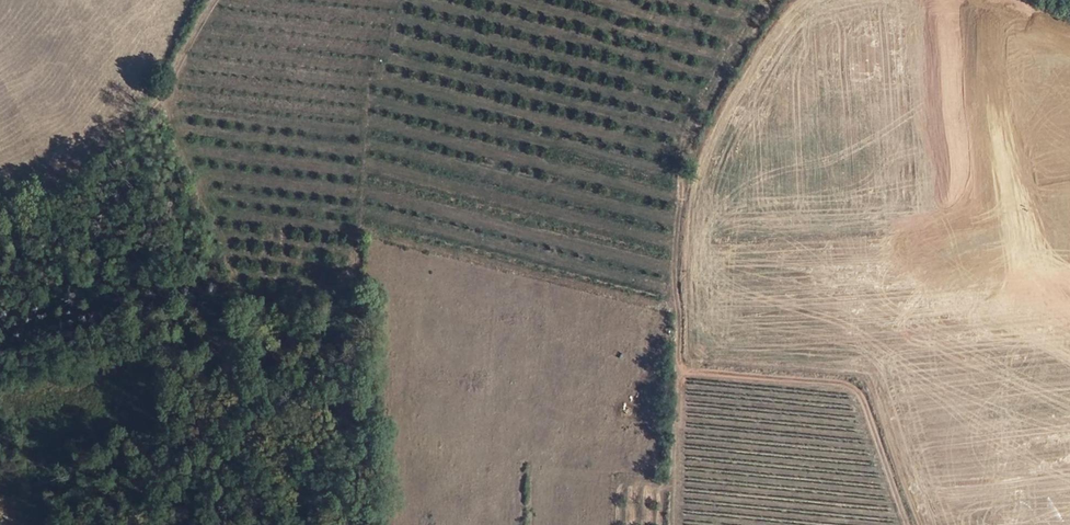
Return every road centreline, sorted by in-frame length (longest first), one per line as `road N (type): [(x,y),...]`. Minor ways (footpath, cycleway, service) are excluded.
road 1 (track): [(908,524),(855,390),(680,367),(673,283),(681,175)]

